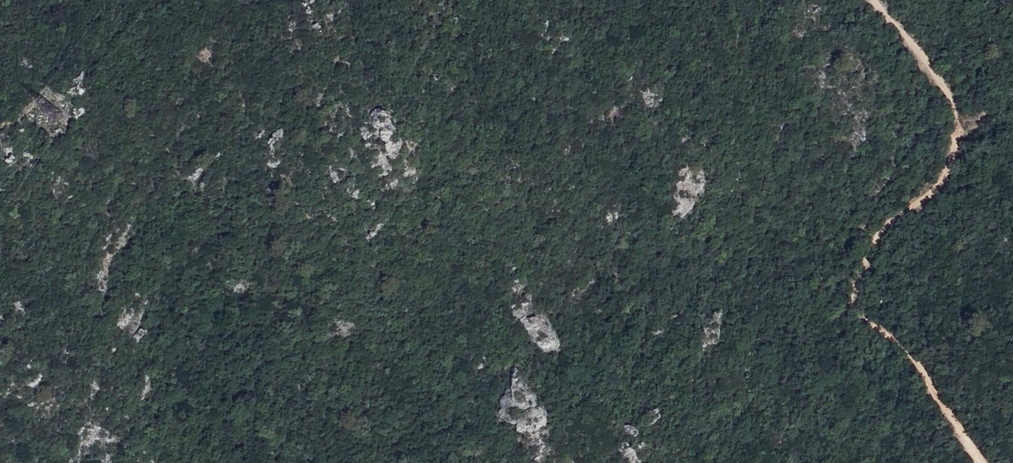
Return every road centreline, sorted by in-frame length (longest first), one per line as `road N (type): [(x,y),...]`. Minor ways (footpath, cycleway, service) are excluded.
road 1 (track): [(874,0),(955,106),(958,143),(936,192),(884,227),(853,293),(865,316),(900,344),(984,462)]

